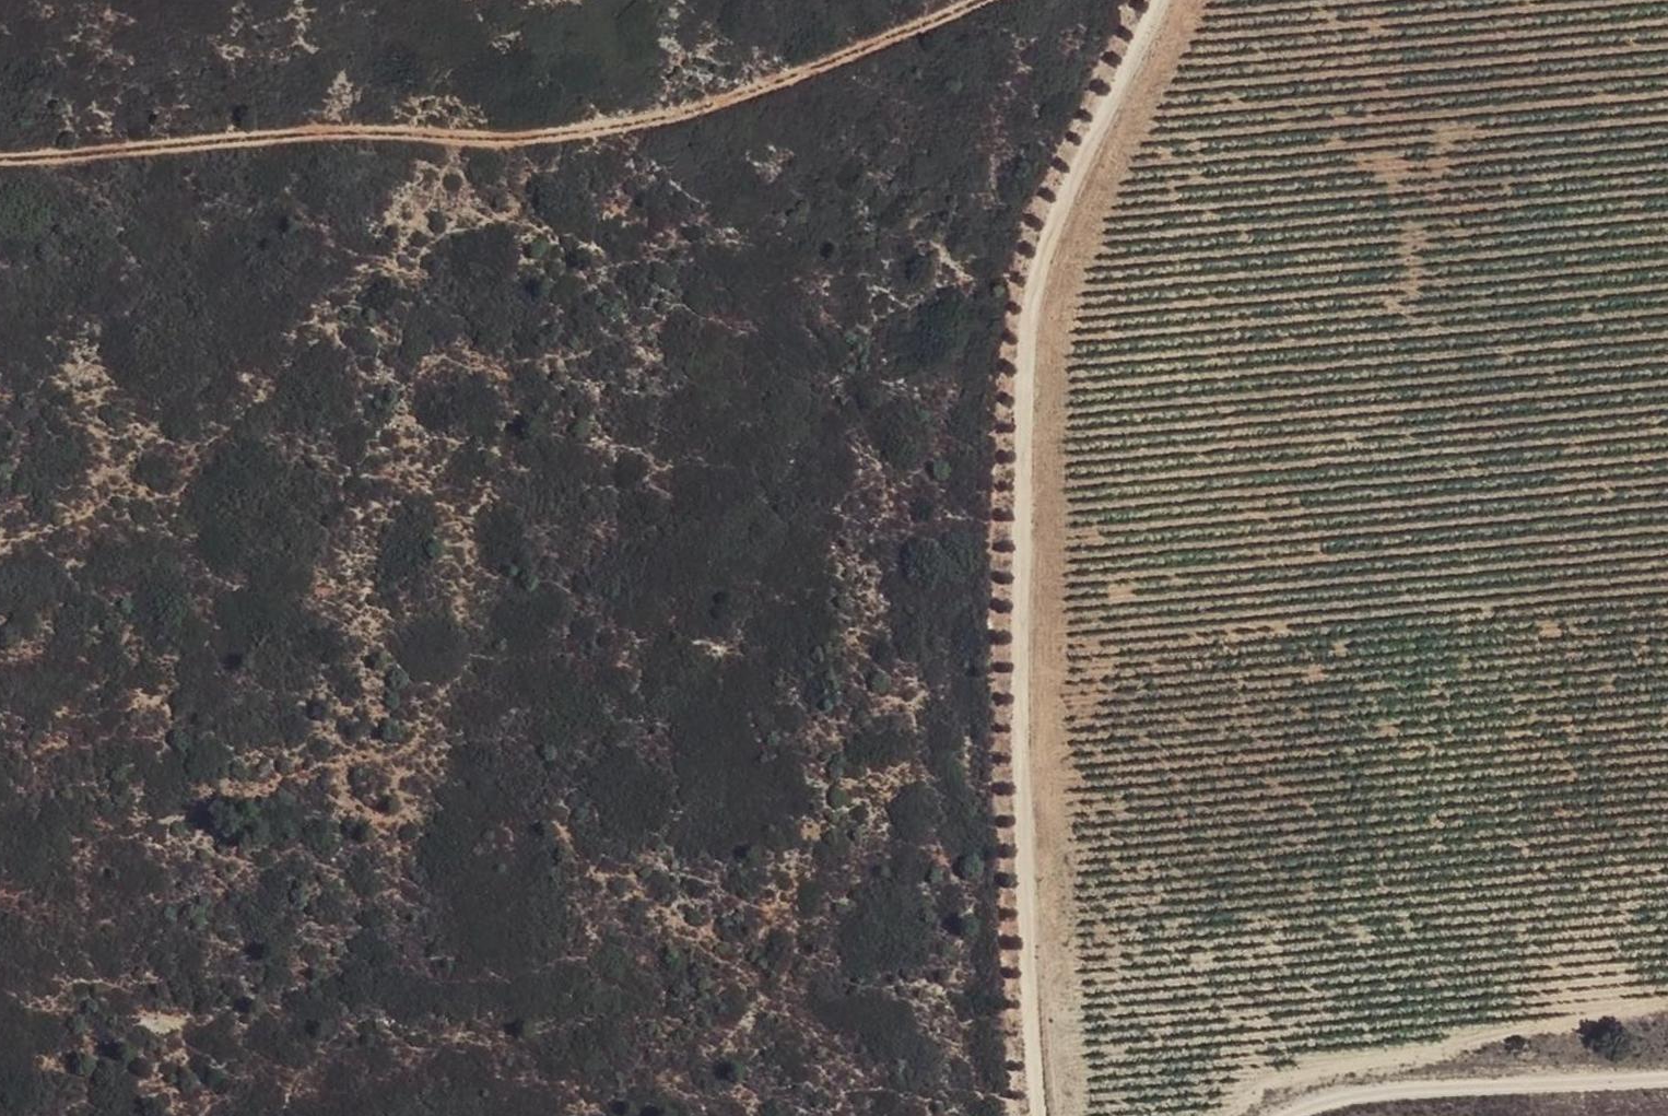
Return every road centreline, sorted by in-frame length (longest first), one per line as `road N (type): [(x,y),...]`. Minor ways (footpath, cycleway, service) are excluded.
road 1 (track): [(1046,1115),(1030,712),(1046,291),(1058,243),(1170,0)]
road 2 (track): [(1012,0),(813,75),(591,136),(336,130),(0,158)]
road 3 (track): [(1667,1076),(1395,1088),(1292,1115)]

